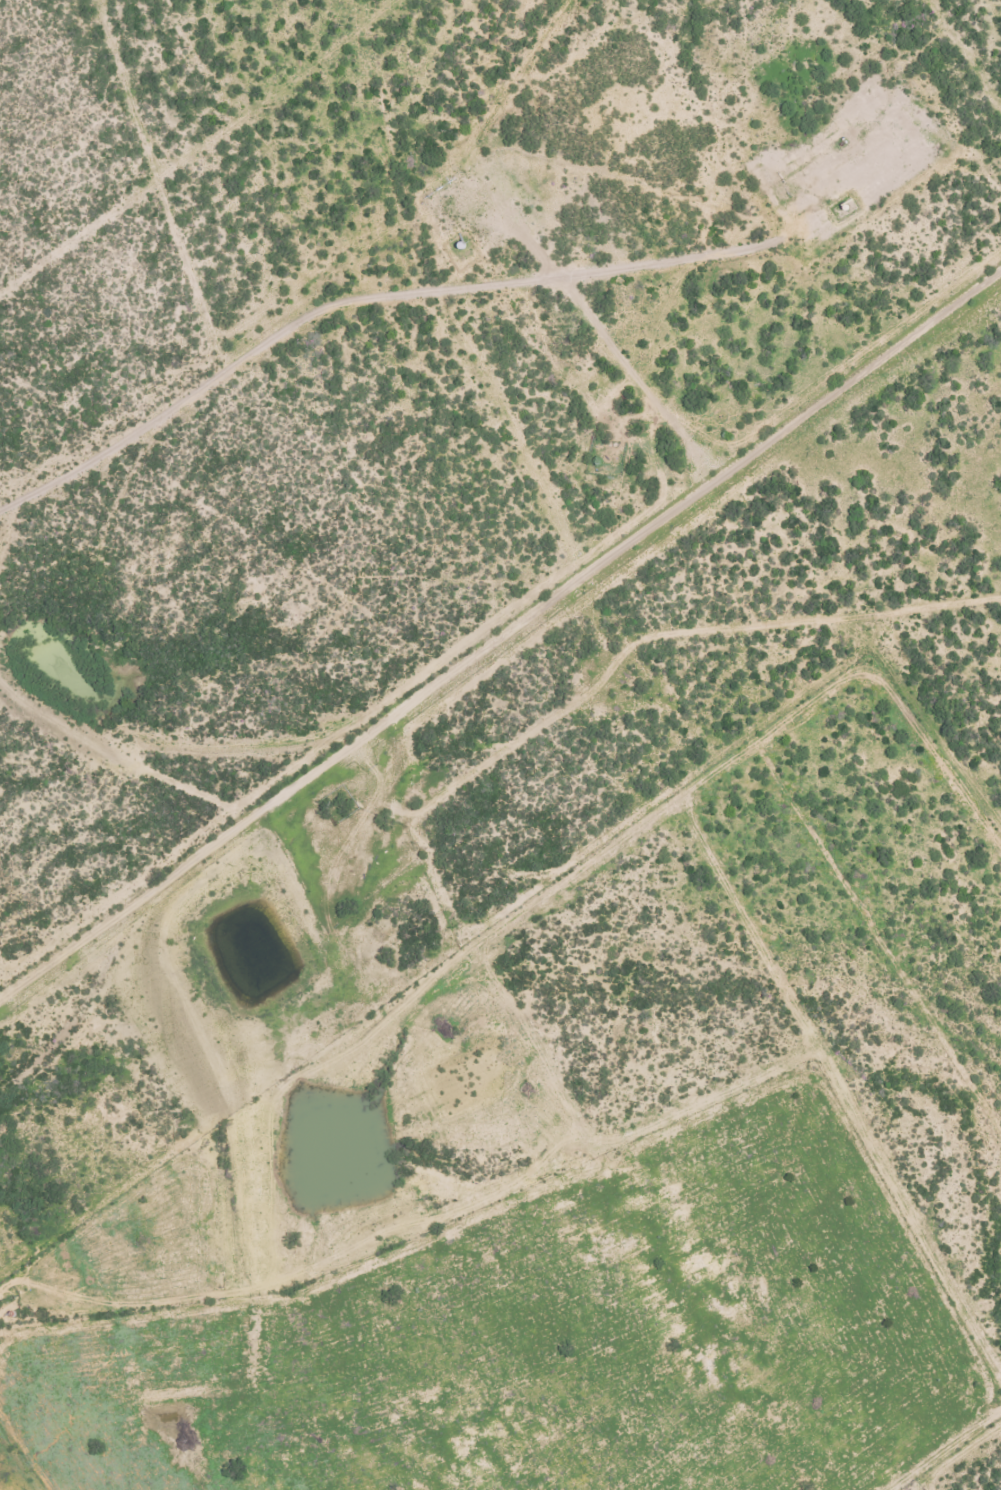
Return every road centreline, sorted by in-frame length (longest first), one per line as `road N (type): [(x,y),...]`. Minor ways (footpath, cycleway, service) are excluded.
road 1 (residential): [(0,1006),(1000,284)]

